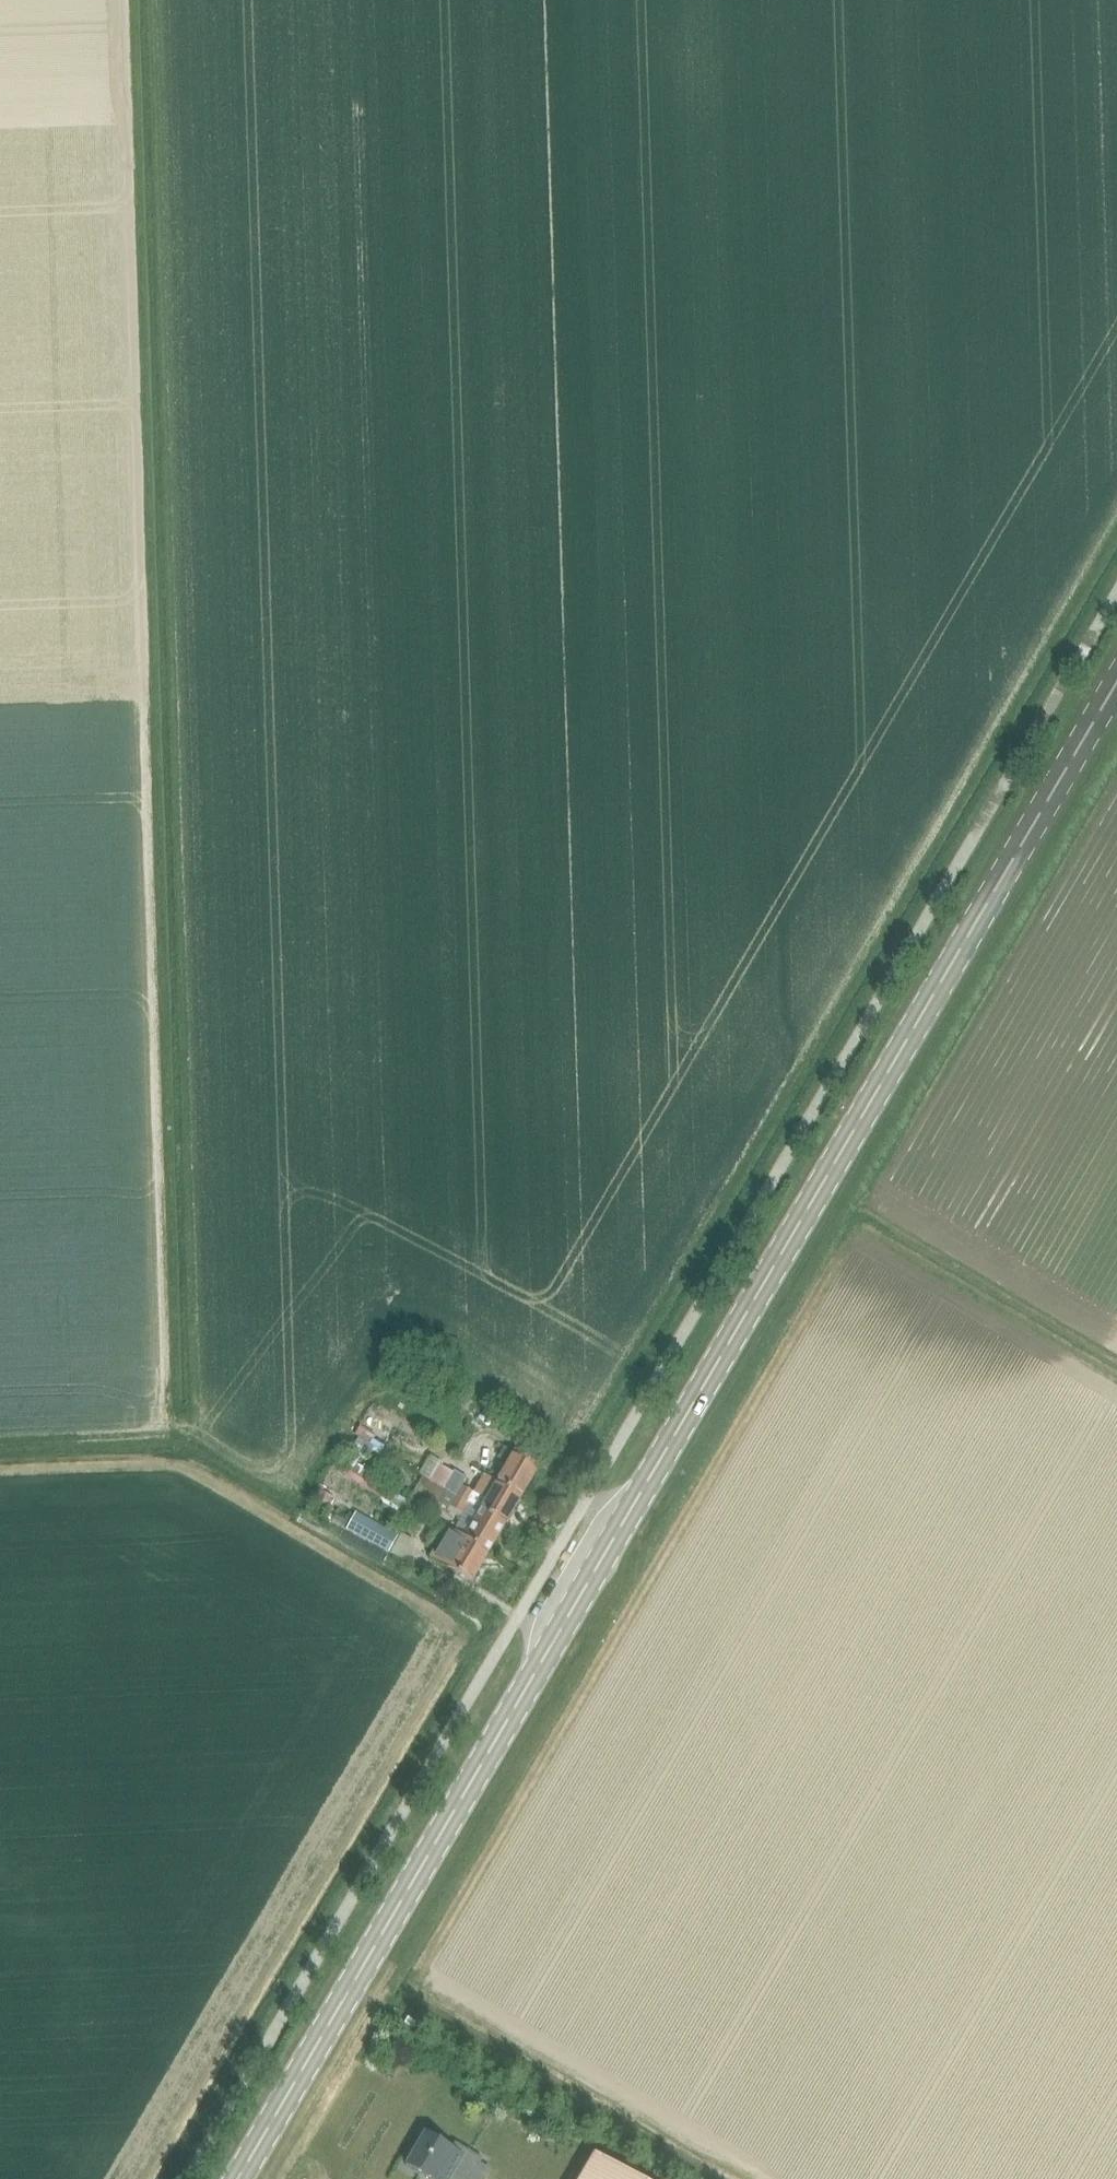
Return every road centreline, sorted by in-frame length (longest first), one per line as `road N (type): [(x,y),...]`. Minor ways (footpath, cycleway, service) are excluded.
road 1 (primary): [(238,2178),(1116,681)]

